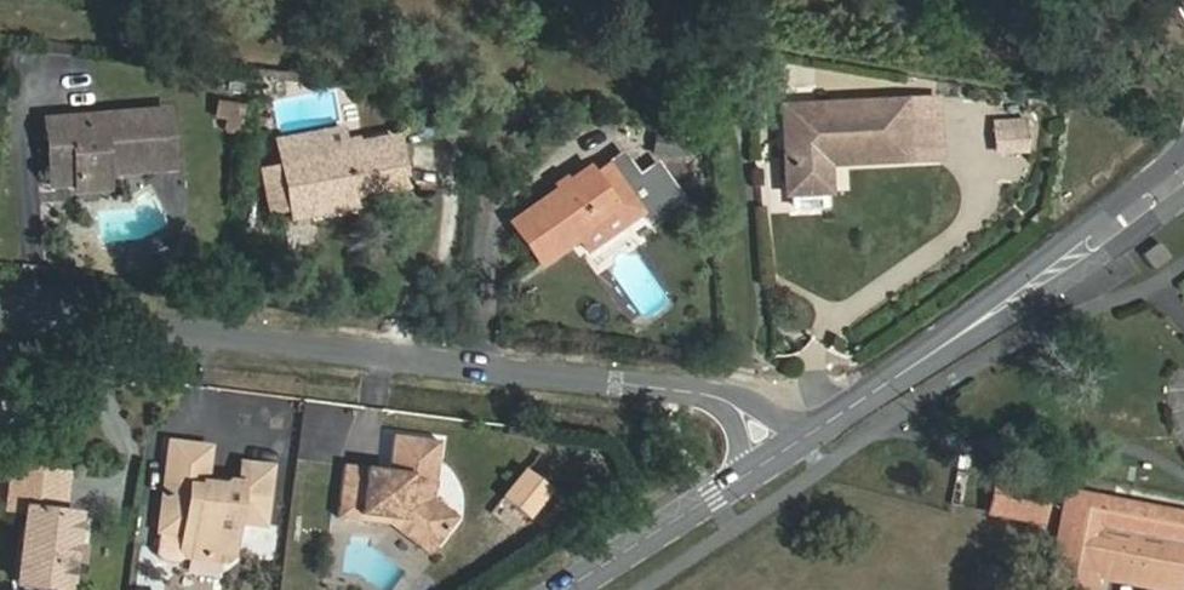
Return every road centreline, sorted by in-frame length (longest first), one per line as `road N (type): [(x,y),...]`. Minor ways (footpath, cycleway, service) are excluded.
road 1 (residential): [(803,438),(771,401),(0,306)]
road 2 (secondary): [(803,438),(1183,176)]
road 3 (secondary): [(564,589),(803,438)]

